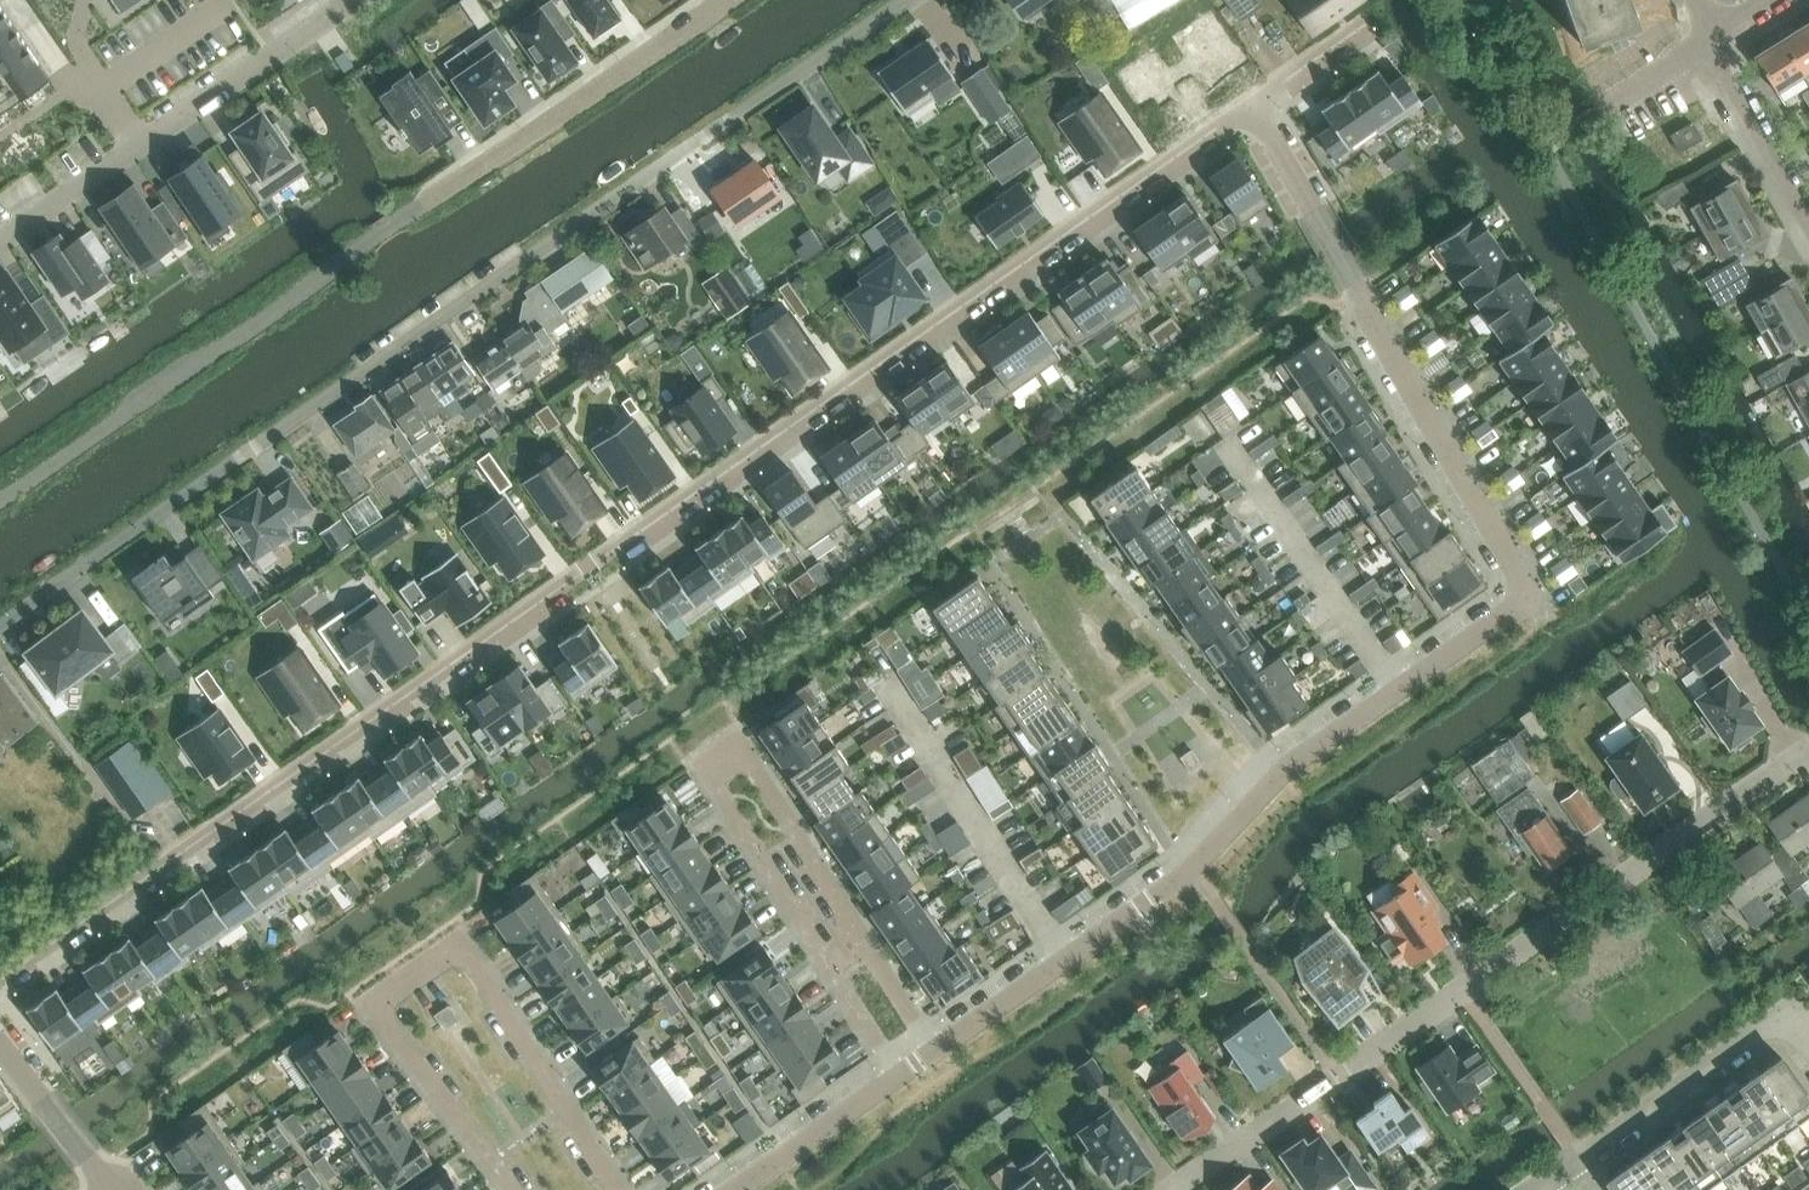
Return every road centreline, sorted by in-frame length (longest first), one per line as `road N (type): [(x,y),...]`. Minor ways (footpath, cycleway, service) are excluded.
road 1 (residential): [(0,978),(385,720),(1248,106)]
road 2 (residential): [(1248,106),(1514,565),(1517,601),(1275,776),(1190,869),(940,1041)]
road 3 (residential): [(0,631),(891,0)]
road 4 (residential): [(0,499),(365,240),(727,0)]
road 5 (residential): [(1179,1189),(1808,757)]
road 6 (residential): [(940,1041),(742,743),(705,766),(899,1070)]
road 7 (residential): [(629,1189),(462,942),(377,999),(513,1189)]
road 8 (residential): [(349,0),(0,238)]
road 9 (residential): [(1560,1189),(1551,1177),(1776,1027)]
road 10 (residential): [(899,1070),(722,1189)]
road 11 (residential): [(1808,206),(1710,35)]
road 12 (residential): [(111,1187),(0,1045)]
road 13 (residential): [(1248,106),(1352,39)]

